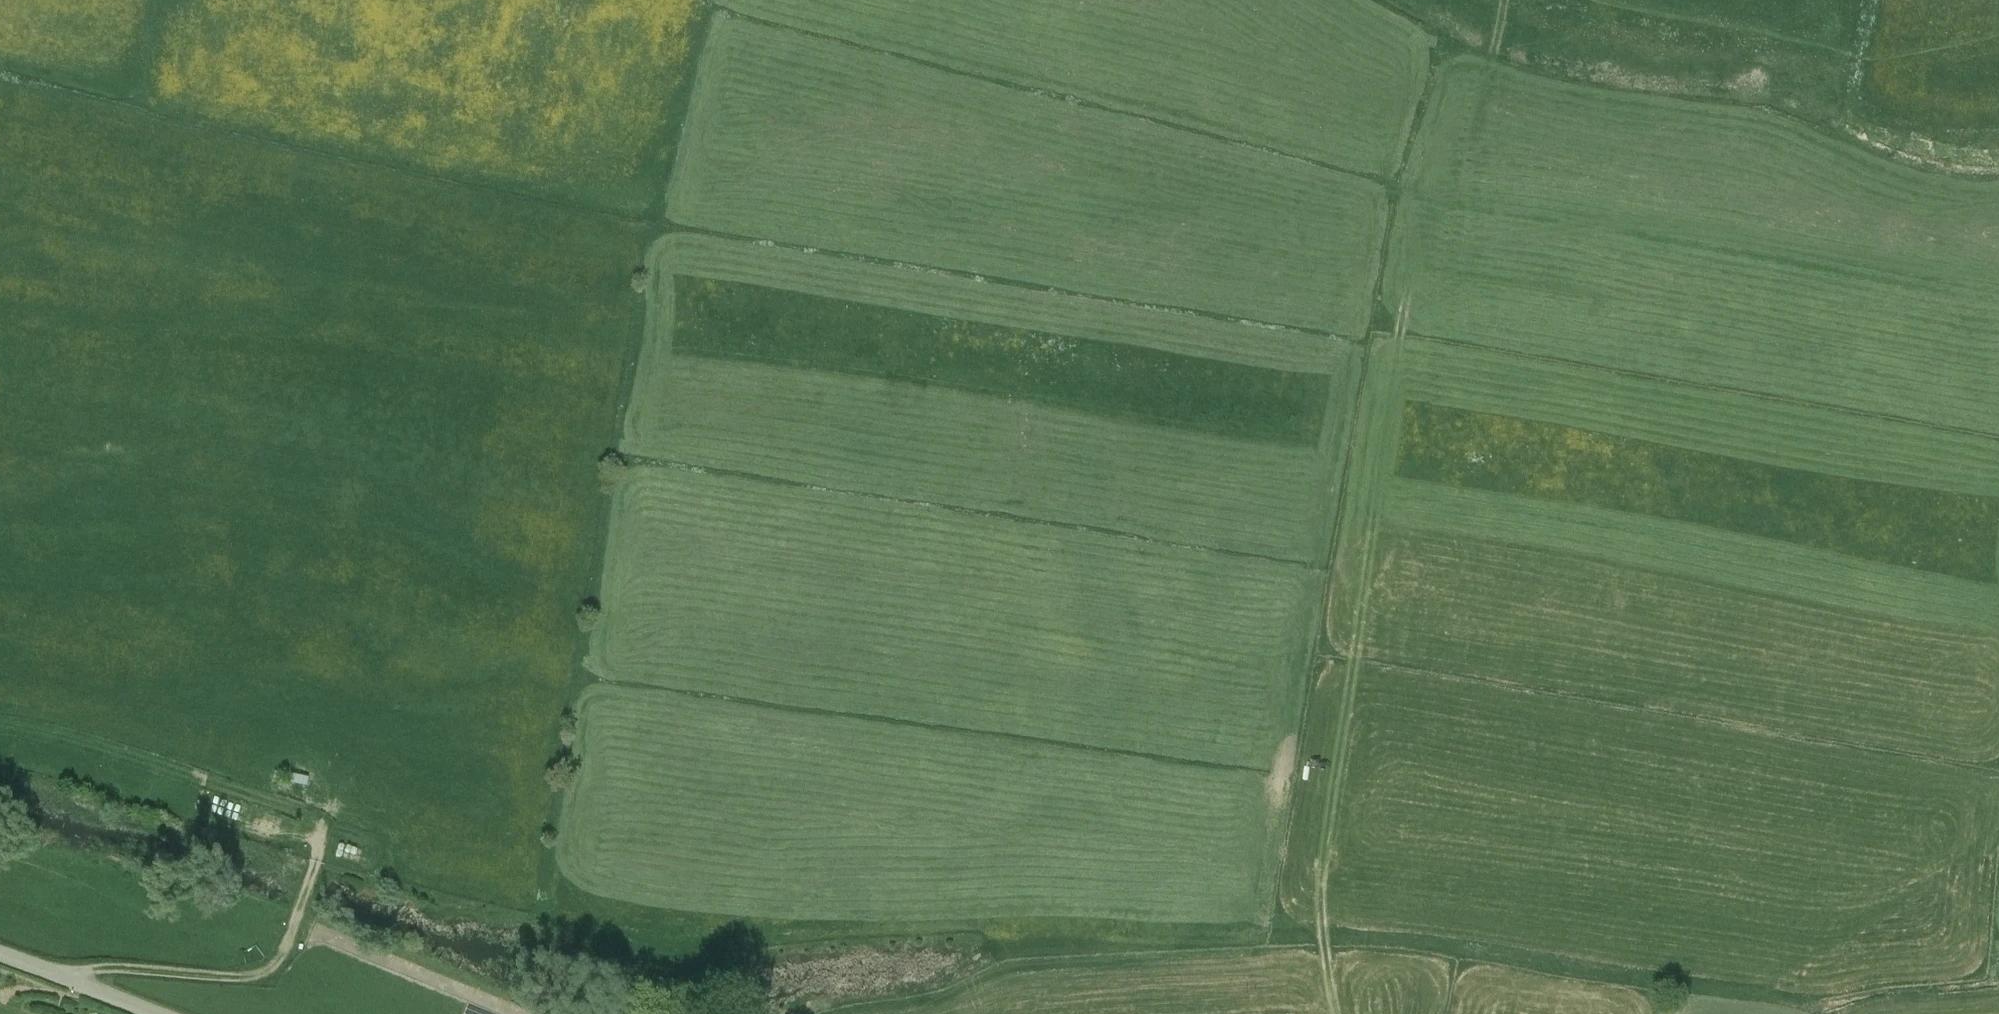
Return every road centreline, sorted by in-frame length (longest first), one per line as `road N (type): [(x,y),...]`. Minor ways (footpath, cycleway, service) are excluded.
road 1 (track): [(0,725),(143,762),(307,819),(317,835),(291,945),(266,970),(52,972)]
road 2 (track): [(294,933),(513,1013)]
road 3 (unclassified): [(158,1013),(0,954)]

